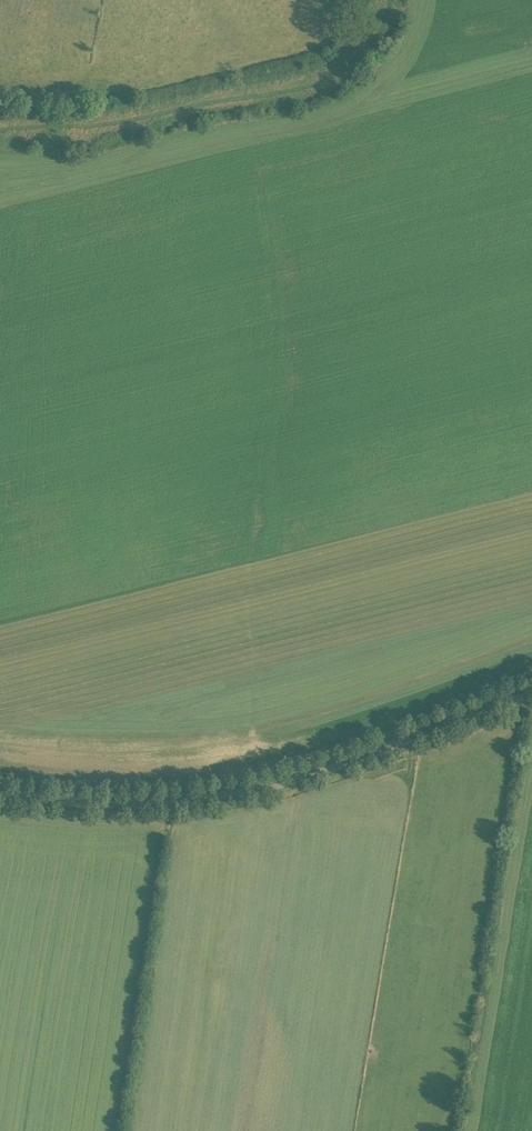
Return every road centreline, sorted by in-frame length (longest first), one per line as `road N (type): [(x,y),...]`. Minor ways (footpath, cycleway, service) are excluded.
road 1 (unclassified): [(531,692),(317,773),(219,797),(109,805),(0,795)]

